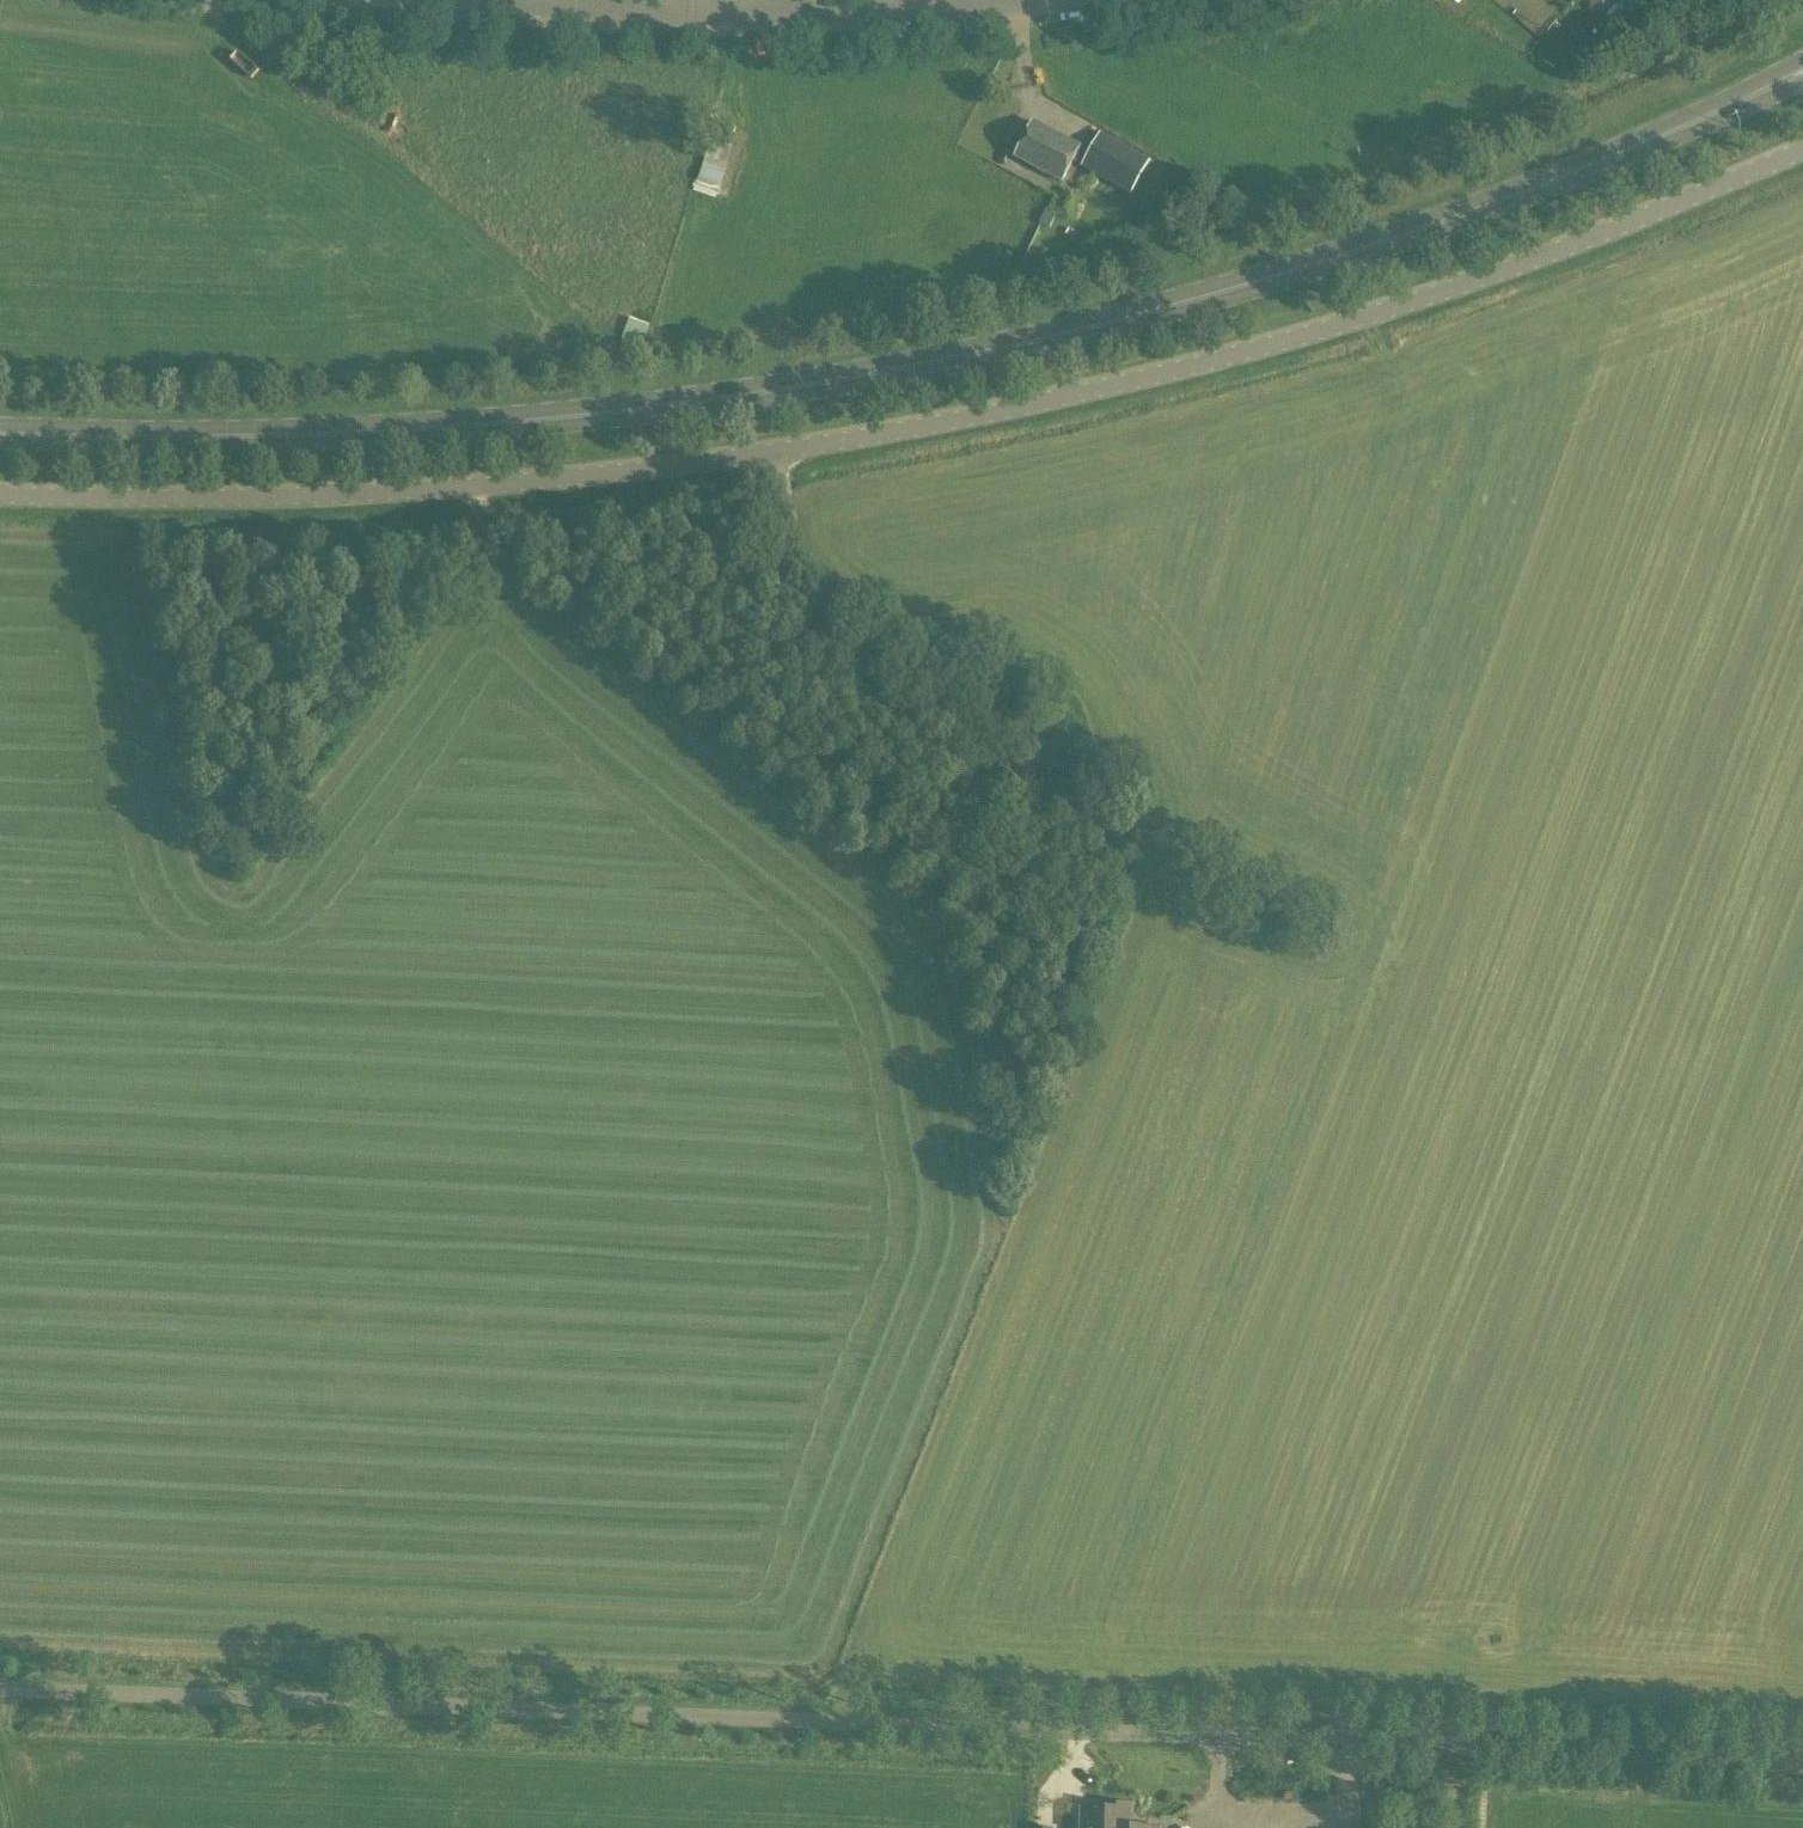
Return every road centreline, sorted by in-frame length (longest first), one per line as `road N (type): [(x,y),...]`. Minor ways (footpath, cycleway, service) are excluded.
road 1 (primary): [(0,433),(331,434),(600,416),(814,385),(1077,331),(1315,265),(1527,193),(1802,74)]
road 2 (tertiary): [(0,494),(92,502),(513,494),(761,463),(1371,316),(1802,153)]
road 3 (unclassified): [(0,1687),(999,1715),(1802,1760)]
road 4 (residential): [(490,0),(755,13),(1014,0)]
road 5 (track): [(219,0),(224,19),(296,97),(403,166)]

